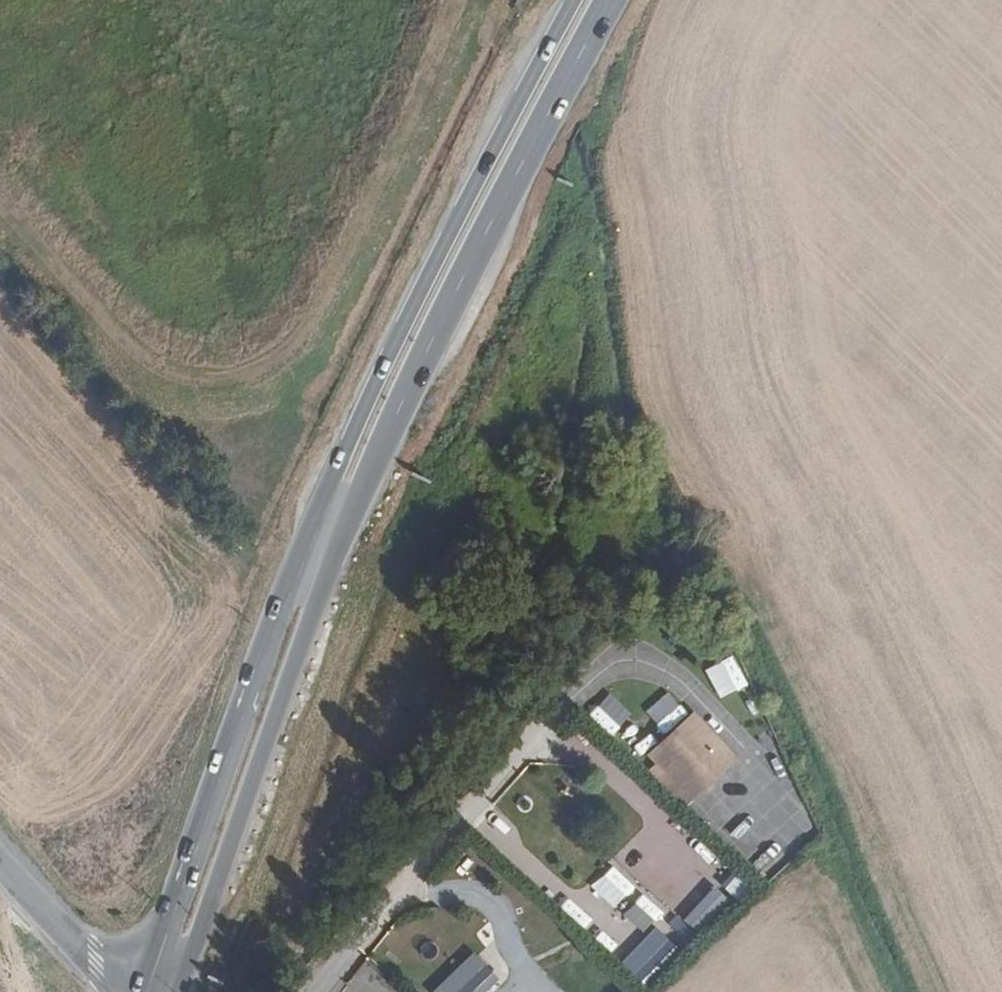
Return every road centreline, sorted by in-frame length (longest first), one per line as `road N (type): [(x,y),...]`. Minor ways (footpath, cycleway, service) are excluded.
road 1 (primary): [(212,882),(368,475),(611,0)]
road 2 (primary): [(575,0),(411,308),(177,828),(157,852)]

